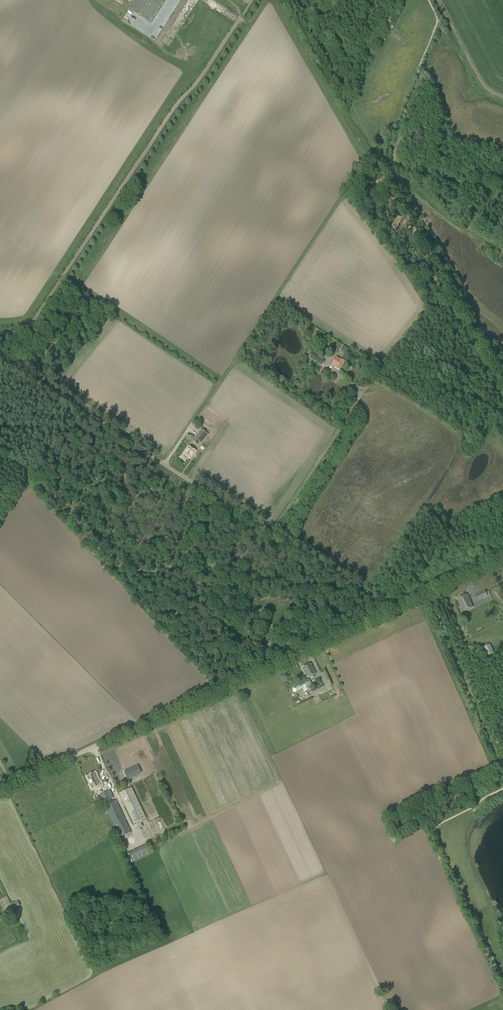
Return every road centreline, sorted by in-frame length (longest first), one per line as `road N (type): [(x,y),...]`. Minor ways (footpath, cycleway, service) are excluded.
road 1 (unclassified): [(387,614),(0,357)]
road 2 (unclassified): [(0,791),(387,614)]
road 3 (track): [(269,535),(371,381)]
road 4 (track): [(401,181),(461,230),(502,185)]
road 5 (unclassified): [(387,614),(502,558)]

